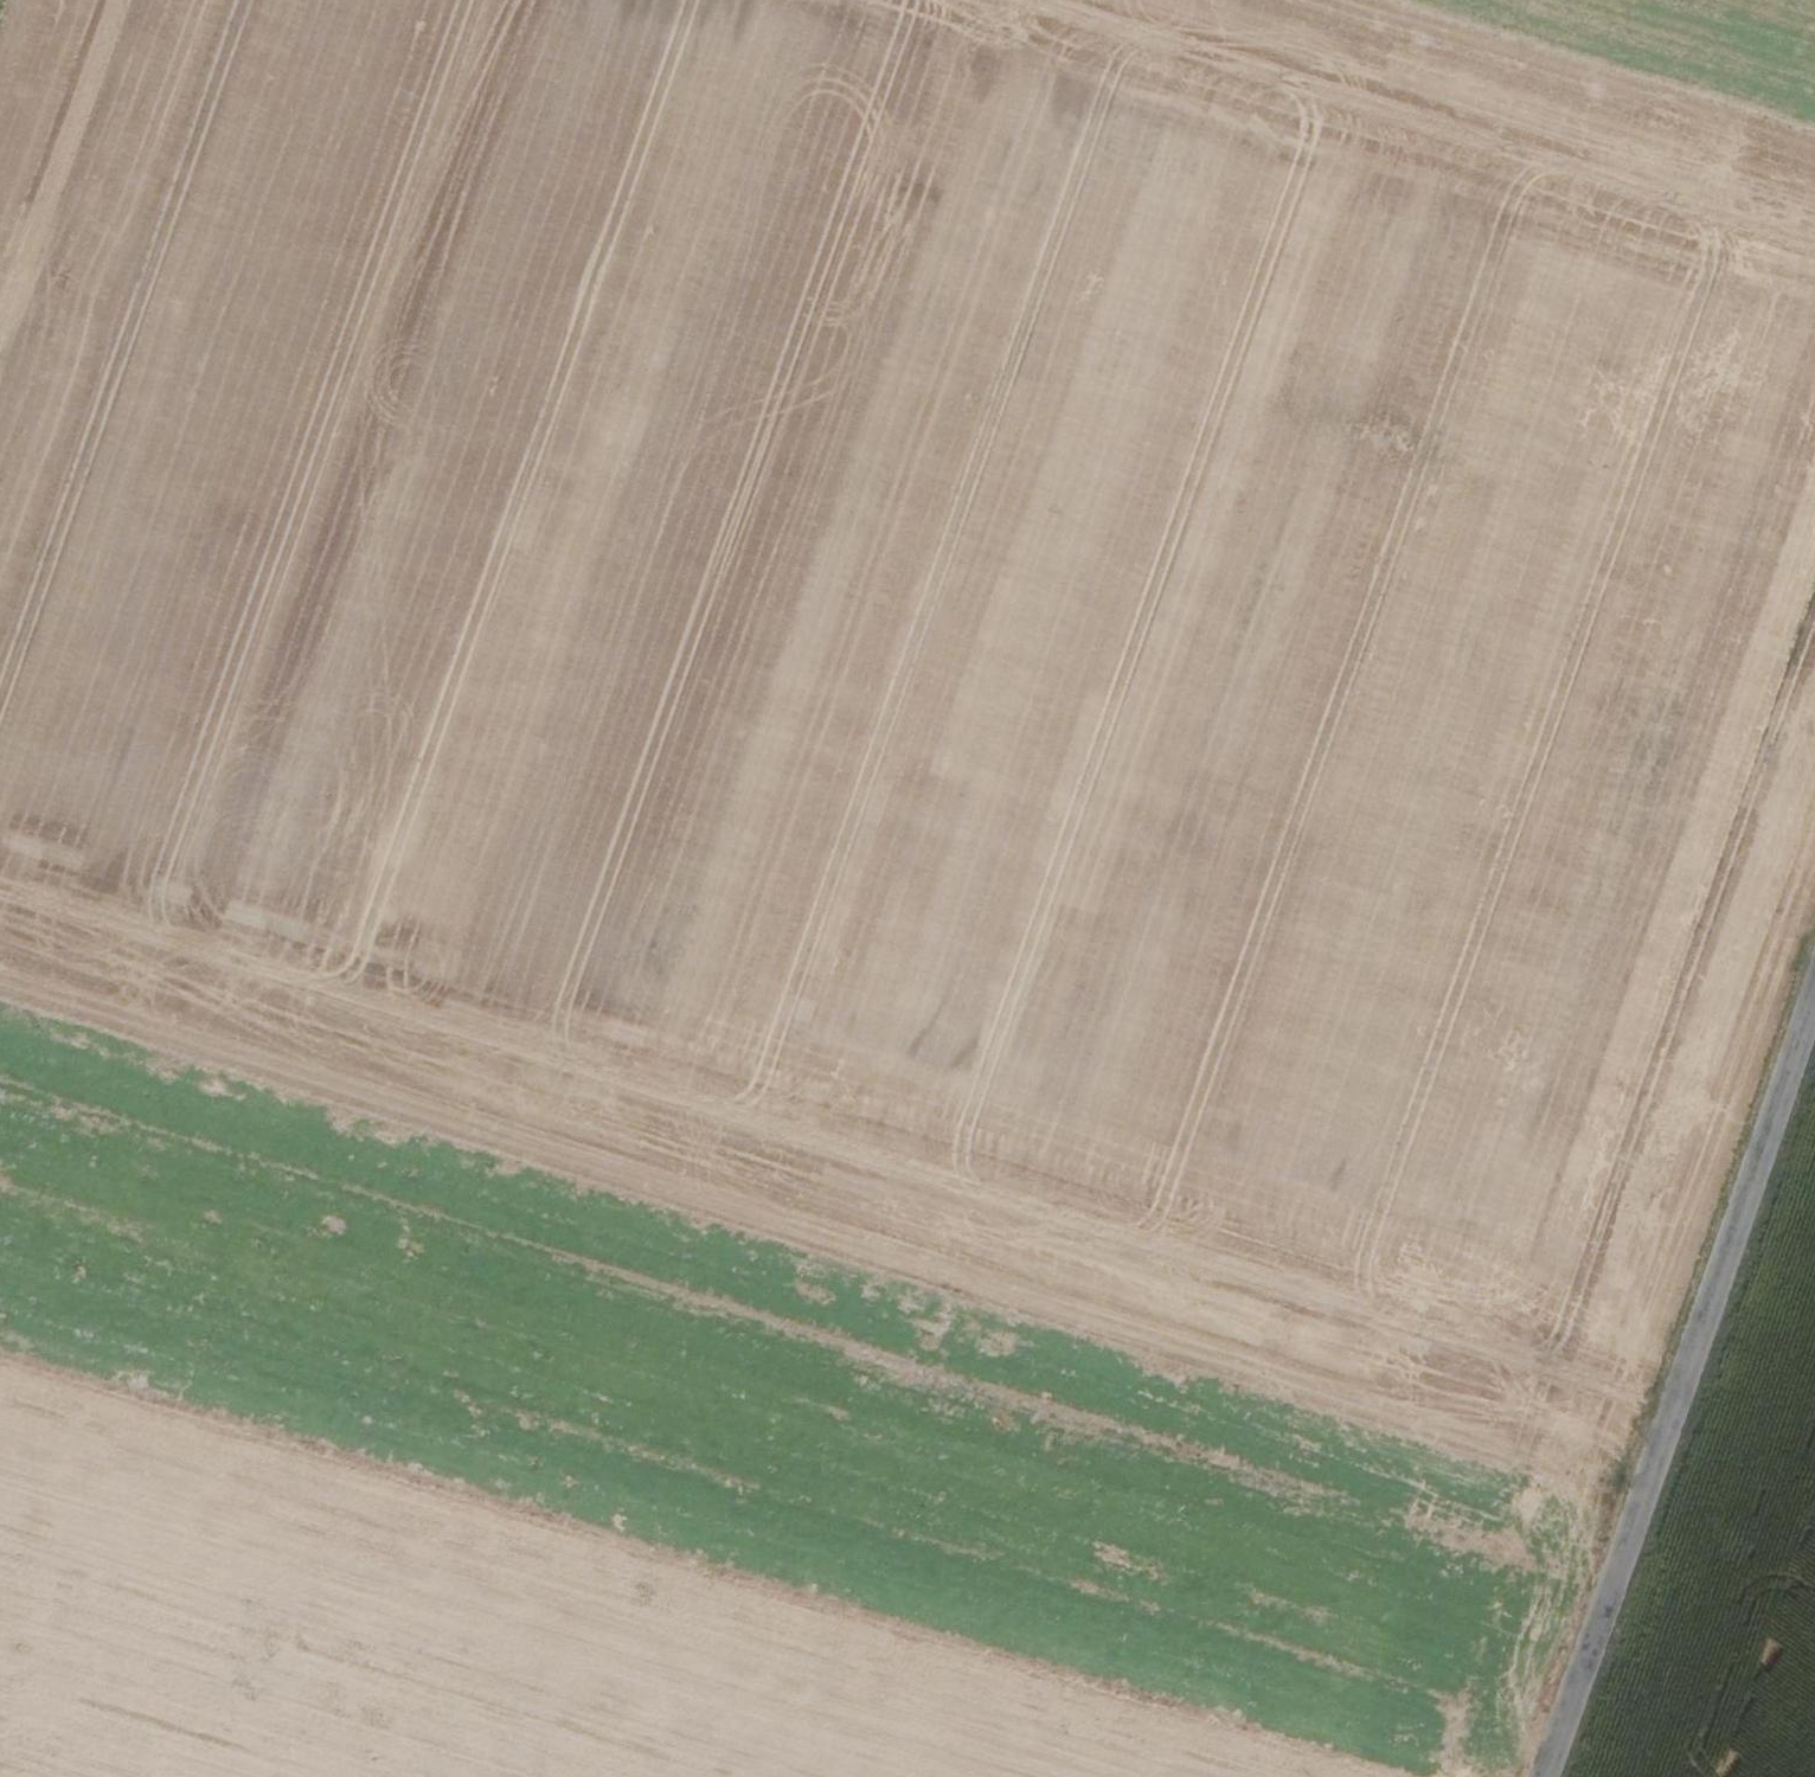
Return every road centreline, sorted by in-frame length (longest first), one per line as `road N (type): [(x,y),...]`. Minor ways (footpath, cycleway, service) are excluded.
road 1 (unclassified): [(1546,1776),(1814,1005)]

